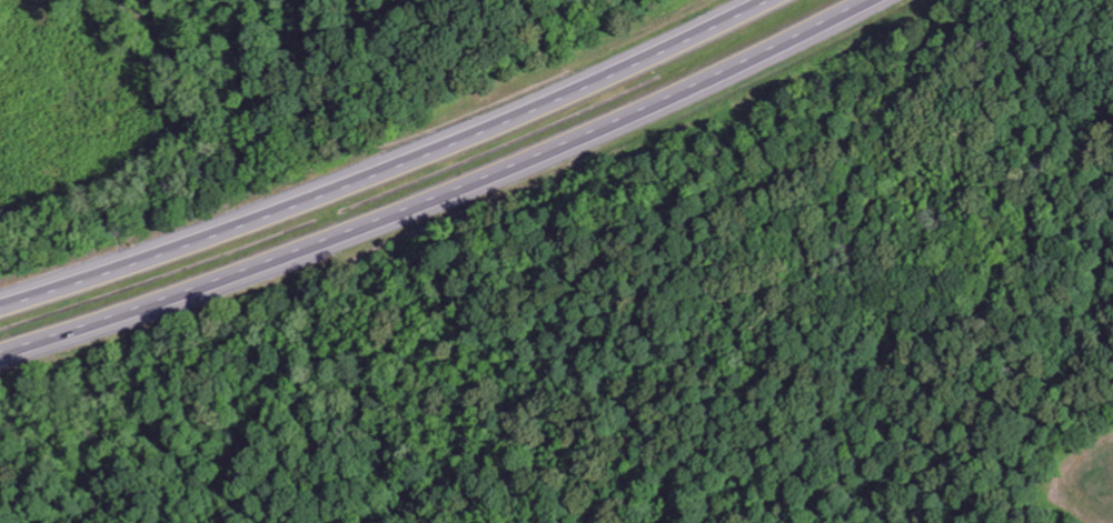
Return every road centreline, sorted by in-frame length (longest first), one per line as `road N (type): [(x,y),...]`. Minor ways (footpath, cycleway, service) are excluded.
road 1 (motorway): [(0,354),(436,199),(866,0)]
road 2 (motorway): [(754,0),(308,194),(0,301)]

